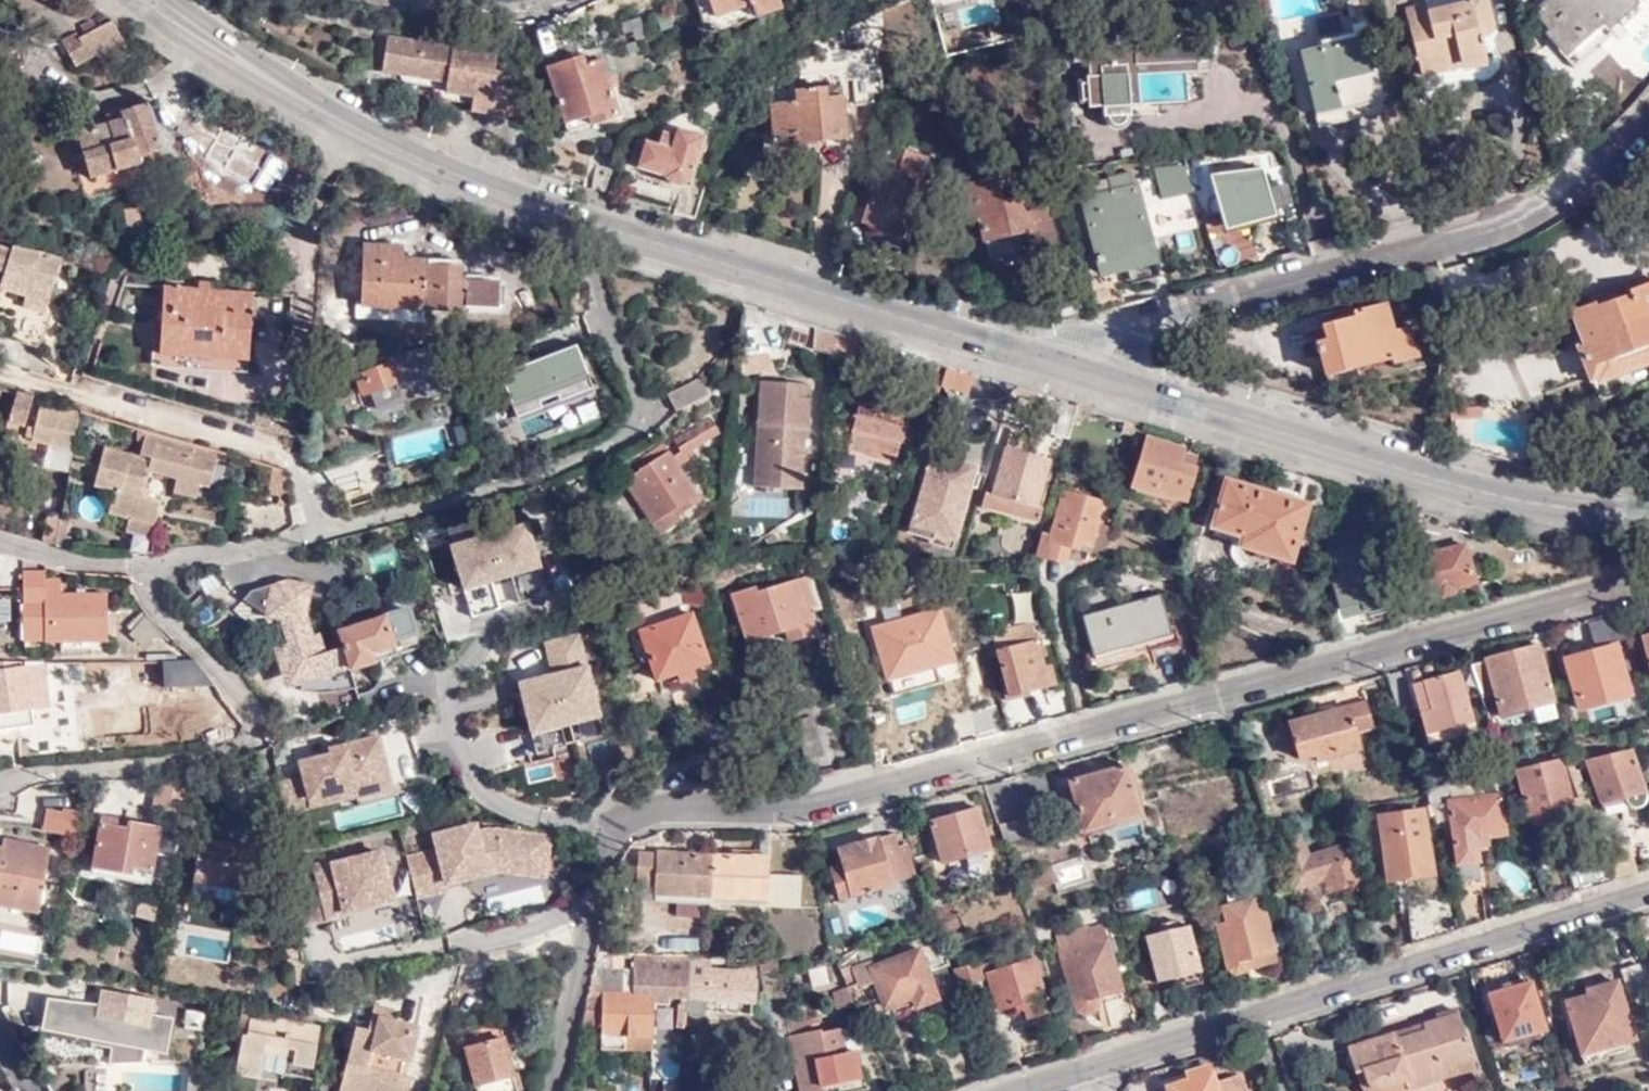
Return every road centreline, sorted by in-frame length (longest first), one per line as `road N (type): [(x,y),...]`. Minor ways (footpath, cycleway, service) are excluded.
road 1 (residential): [(551,1090),(608,843),(638,811),(671,803),(763,809),(860,795),(1648,580)]
road 2 (residential): [(0,781),(191,761),(251,742),(261,711),(154,608),(147,574),(174,556),(320,535)]
road 3 (residential): [(1084,378),(1109,339),(1147,319),(1420,253),(1532,214),(1576,187),(1648,116)]
road 4 (residential): [(1093,1073),(1648,895)]
road 5 (secondary): [(1084,378),(1565,504),(1648,517)]
road 6 (residential): [(320,535),(537,477),(629,433),(638,423),(639,391),(592,266),(591,232)]
road 7 (secondary): [(591,232),(1084,378)]
road 8 (secondary): [(155,0),(327,116),(429,168),(591,232)]
road 9 (residential): [(0,377),(284,460),(307,483),(320,535)]

